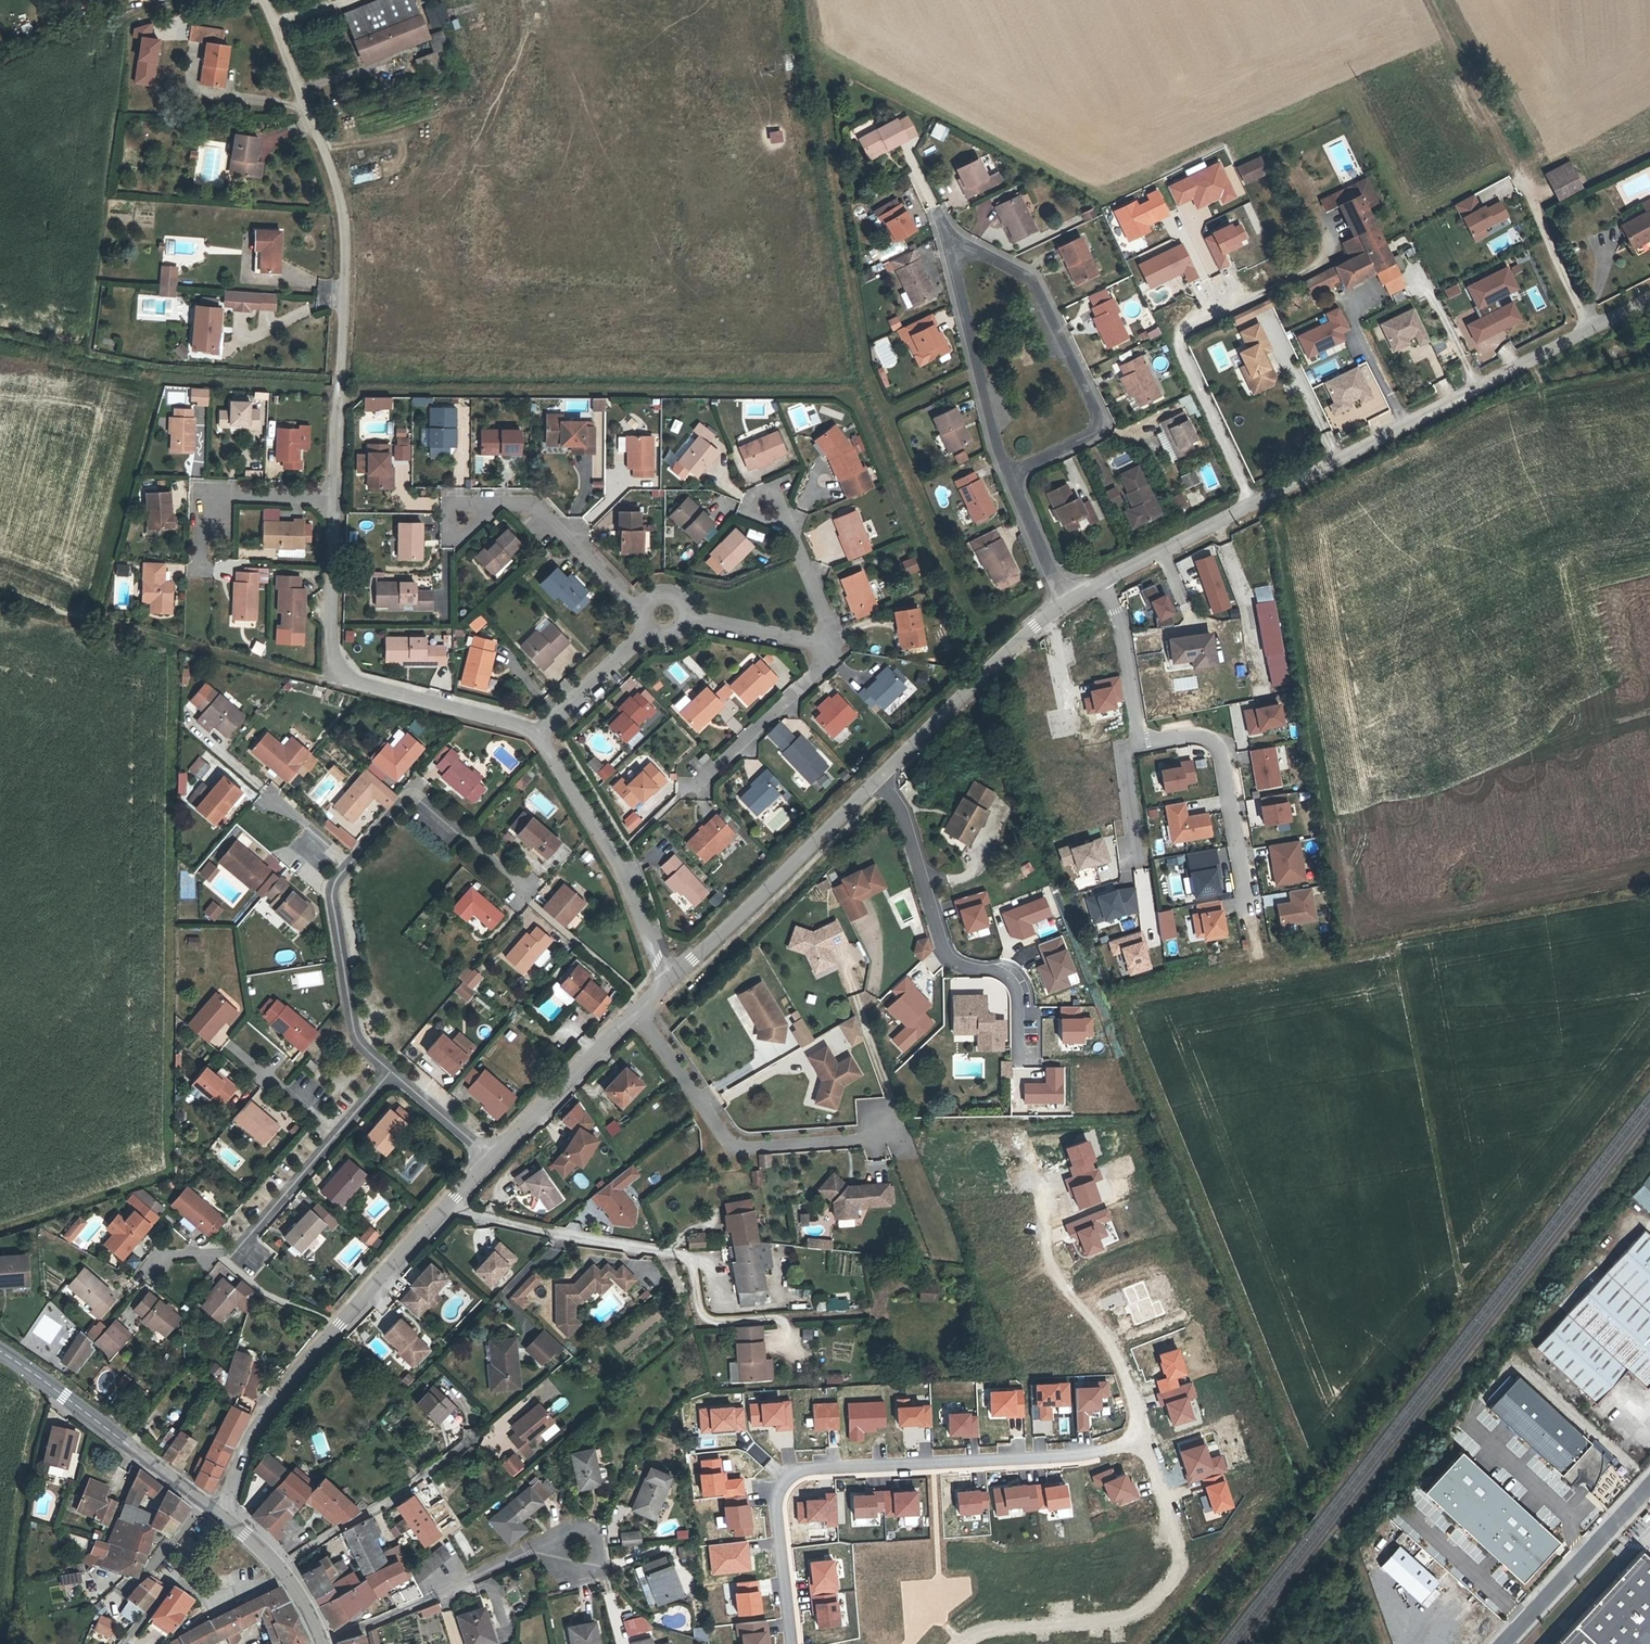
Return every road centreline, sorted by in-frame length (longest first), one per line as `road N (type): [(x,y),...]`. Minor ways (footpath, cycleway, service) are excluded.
road 1 (residential): [(792,1643),(779,1505),(793,1473),(1080,1457),(1144,1442)]
road 2 (unclassified): [(334,497),(346,260),(337,196),(262,0)]
road 3 (residential): [(1009,472),(965,307),(958,260),(970,253),(1033,280),(1100,418),(1099,432)]
road 4 (residential): [(389,1072),(351,1029),(330,888),(407,800),(422,804),(518,885)]
road 5 (residential): [(1252,503),(1649,300)]
road 6 (residential): [(1336,218),(1316,268),(1178,335),(1252,503)]
road 7 (unclassified): [(537,730),(332,673),(334,497)]
road 8 (residential): [(223,1516),(251,1438),(279,1394),(446,1208)]
road 9 (residential): [(1144,1442),(1184,1557),(1161,1588),(1134,1613),(1102,1624),(992,1628),(961,1643)]
road 10 (residential): [(1144,1442),(1108,1341),(1047,1259),(1040,1187),(1015,1126)]
road 11 (residential): [(877,779),(904,819),(940,948),(962,963),(1005,970),(1021,1007),(1021,1057)]
road 12 (residential): [(637,1013),(739,1148),(869,1138),(883,1126)]
road 13 (residential): [(389,1072),(234,1248),(175,1266)]
road 14 (residential): [(667,982),(877,779)]
road 15 (unclassified): [(667,982),(621,867),(537,730)]
road 16 (tertiary): [(0,1351),(223,1516)]
road 17 (residential): [(877,779),(1061,604)]
road 18 (residential): [(1248,914),(1222,753),(1212,738),(1191,736),(1140,744)]
road 19 (residential): [(323,1640),(542,1544)]
road 20 (residential): [(279,1566),(391,1501),(471,1440)]
road 21 (residential): [(446,1208),(671,1254)]
road 22 (unclassified): [(1506,1643),(1649,1487)]
road 23 (residential): [(489,1160),(637,1013)]
road 24 (residential): [(122,1643),(175,1577),(213,1603),(279,1566)]
road 25 (track): [(1518,178),(1431,0)]
road 26 (residential): [(646,608),(536,508),(492,502)]
road 27 (residential): [(837,649),(700,783)]
road 28 (residential): [(334,497),(208,497),(206,544)]
road 29 (residential): [(1140,744),(1105,581)]
road 30 (residential): [(1105,581),(1252,503)]
road 31 (residential): [(682,615),(837,649)]
road 32 (residential): [(837,649),(778,504)]
road 33 (residential): [(537,730),(651,626)]
road 34 (residential): [(1061,604),(1009,472)]
road 35 (residential): [(1137,866),(1123,747),(1140,744)]
road 36 (residential): [(542,1544),(568,1529),(583,1529),(597,1543),(590,1571),(578,1574),(554,1557)]
road 37 (residential): [(489,1160),(389,1072)]

